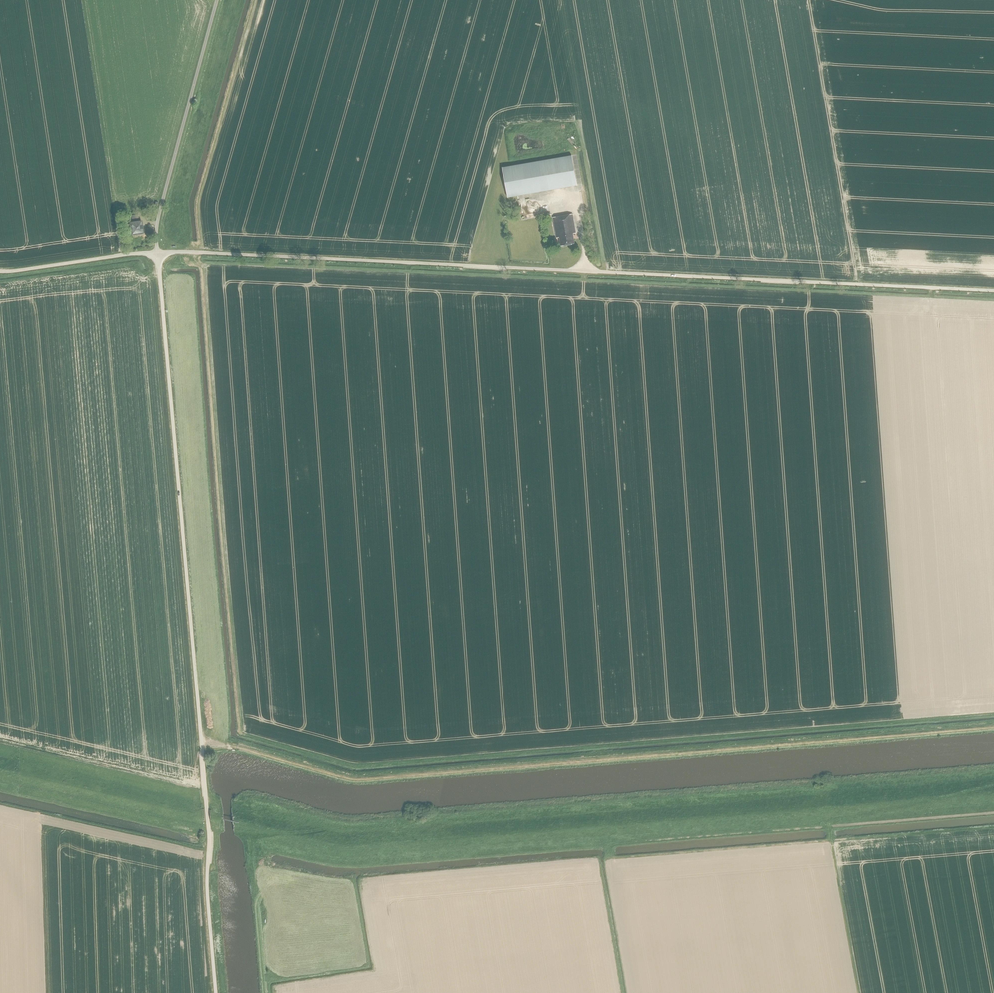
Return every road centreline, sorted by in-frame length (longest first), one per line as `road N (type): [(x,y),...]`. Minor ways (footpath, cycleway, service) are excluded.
road 1 (unclassified): [(993,291),(157,252)]
road 2 (unclassified): [(215,992),(209,833),(157,252)]
road 3 (unclassified): [(157,252),(156,226),(217,0)]
road 4 (track): [(860,992),(830,828)]
road 5 (unclassified): [(157,252),(0,272)]

